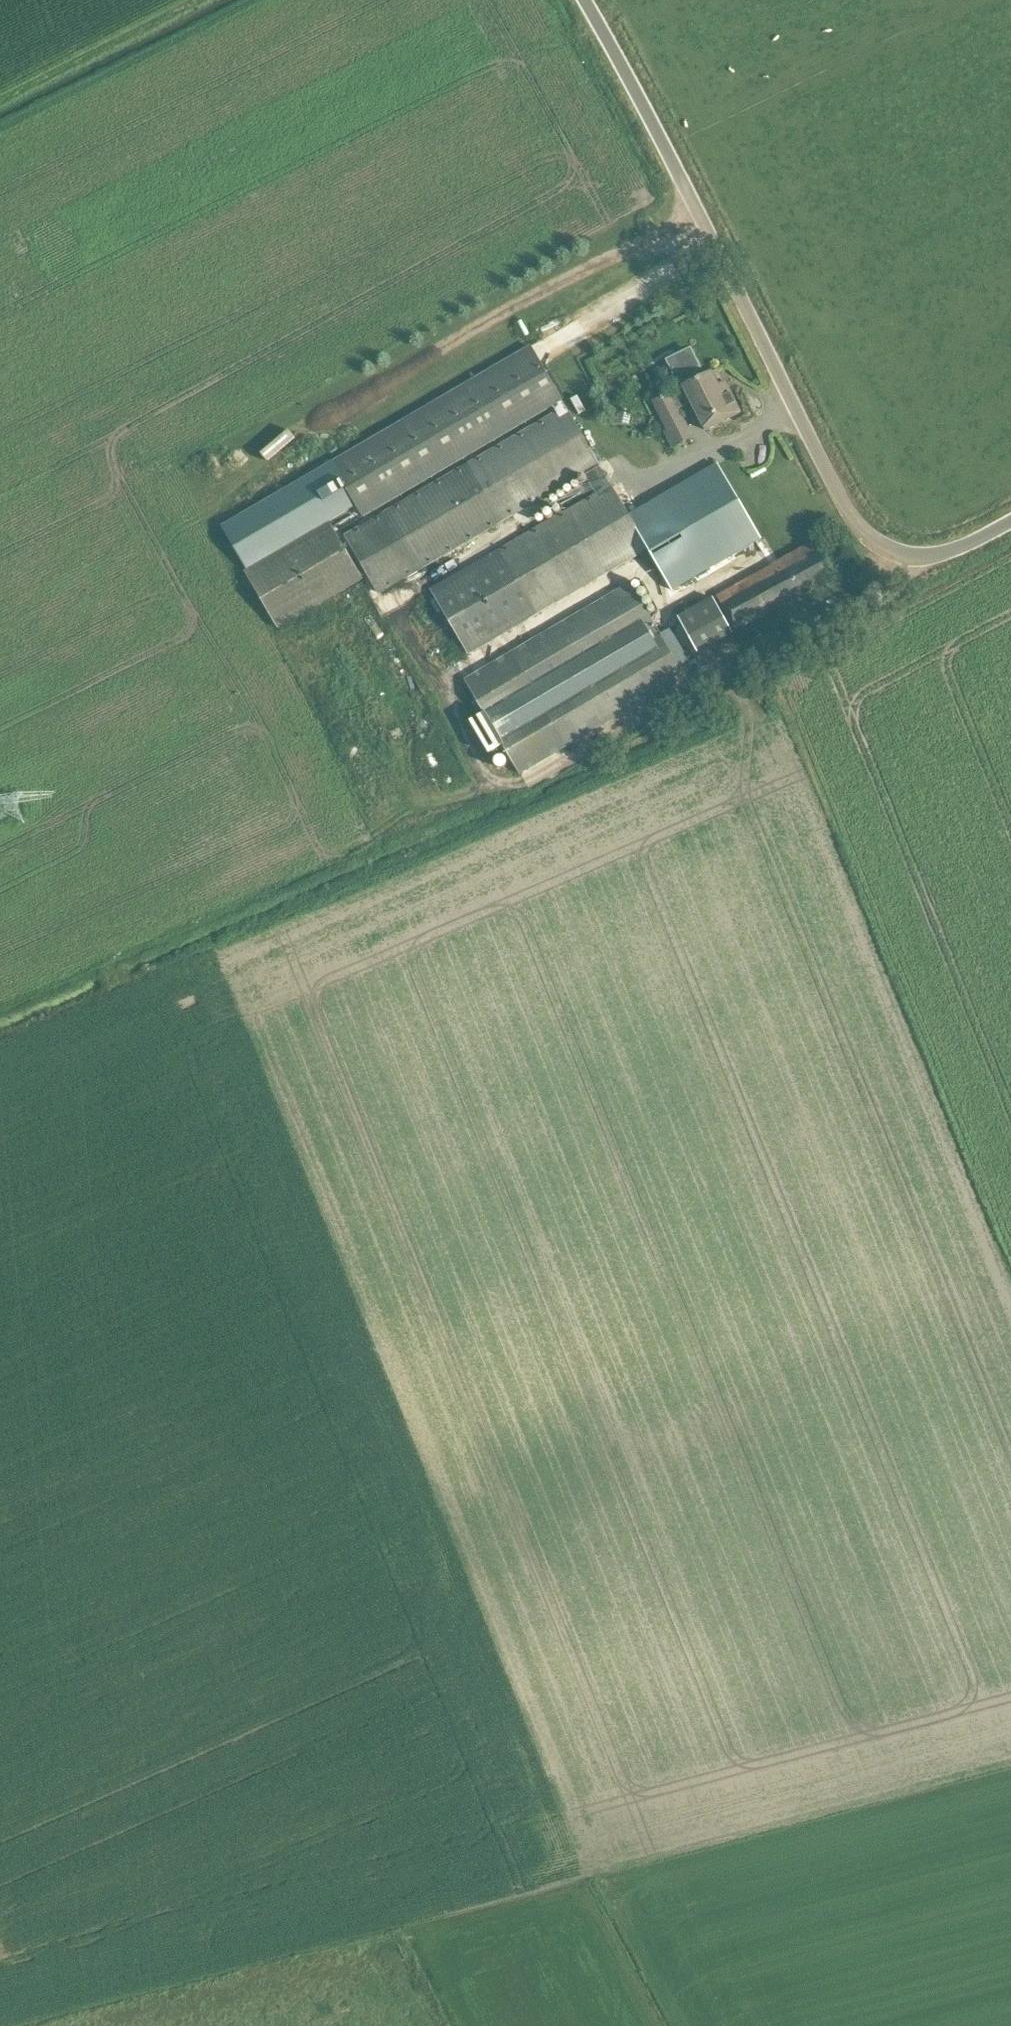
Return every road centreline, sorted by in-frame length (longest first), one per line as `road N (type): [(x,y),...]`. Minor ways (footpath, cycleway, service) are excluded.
road 1 (unclassified): [(1010,523),(971,545),(916,559),(871,533),(843,496),(585,0)]

